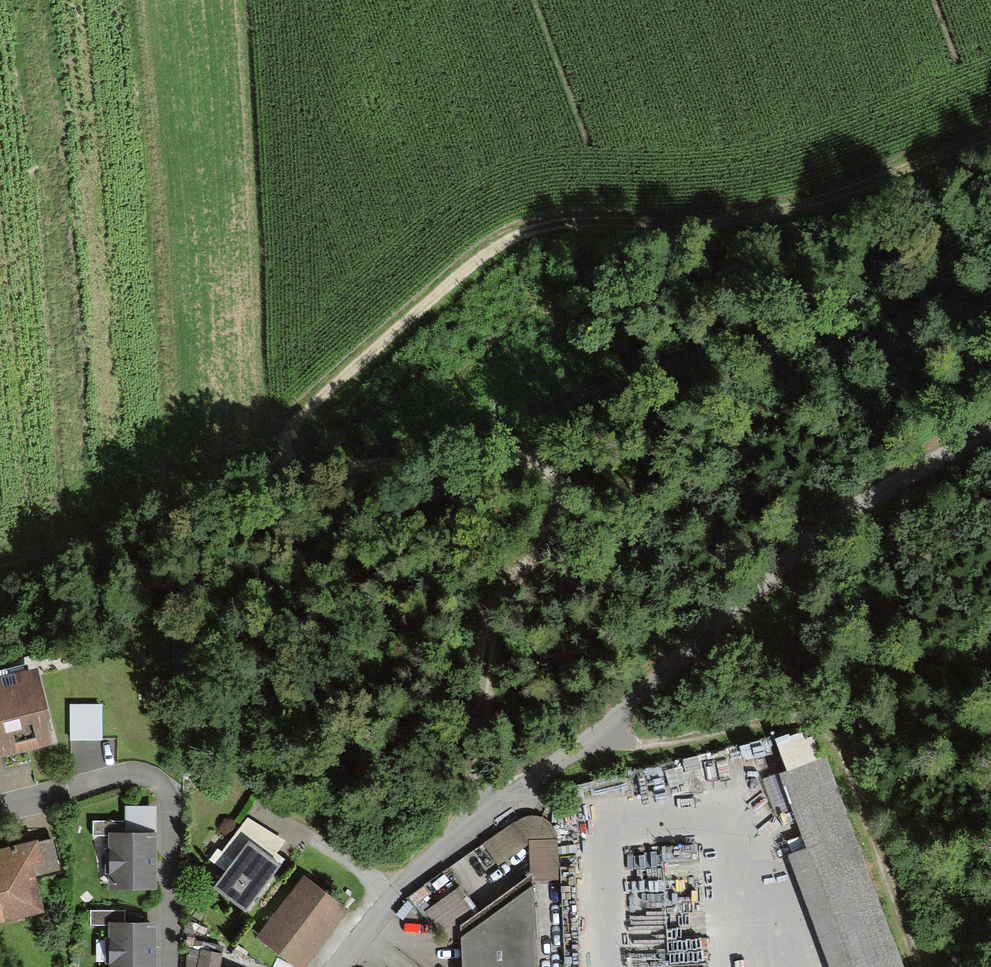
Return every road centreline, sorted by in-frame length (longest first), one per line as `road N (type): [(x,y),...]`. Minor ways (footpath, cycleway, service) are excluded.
road 1 (track): [(990,135),(806,205),(524,233),(448,285),(261,460),(159,514),(0,570)]
road 2 (residential): [(990,430),(867,501),(726,616),(419,871),(336,966)]
road 3 (track): [(261,460),(298,471),(506,457),(549,481),(558,522),(494,626),(475,826)]
road 4 (track): [(586,739),(634,744),(795,716),(816,721),(848,760),(920,966)]
road 5 (residential): [(0,806),(126,774),(163,785),(171,801),(171,966)]

